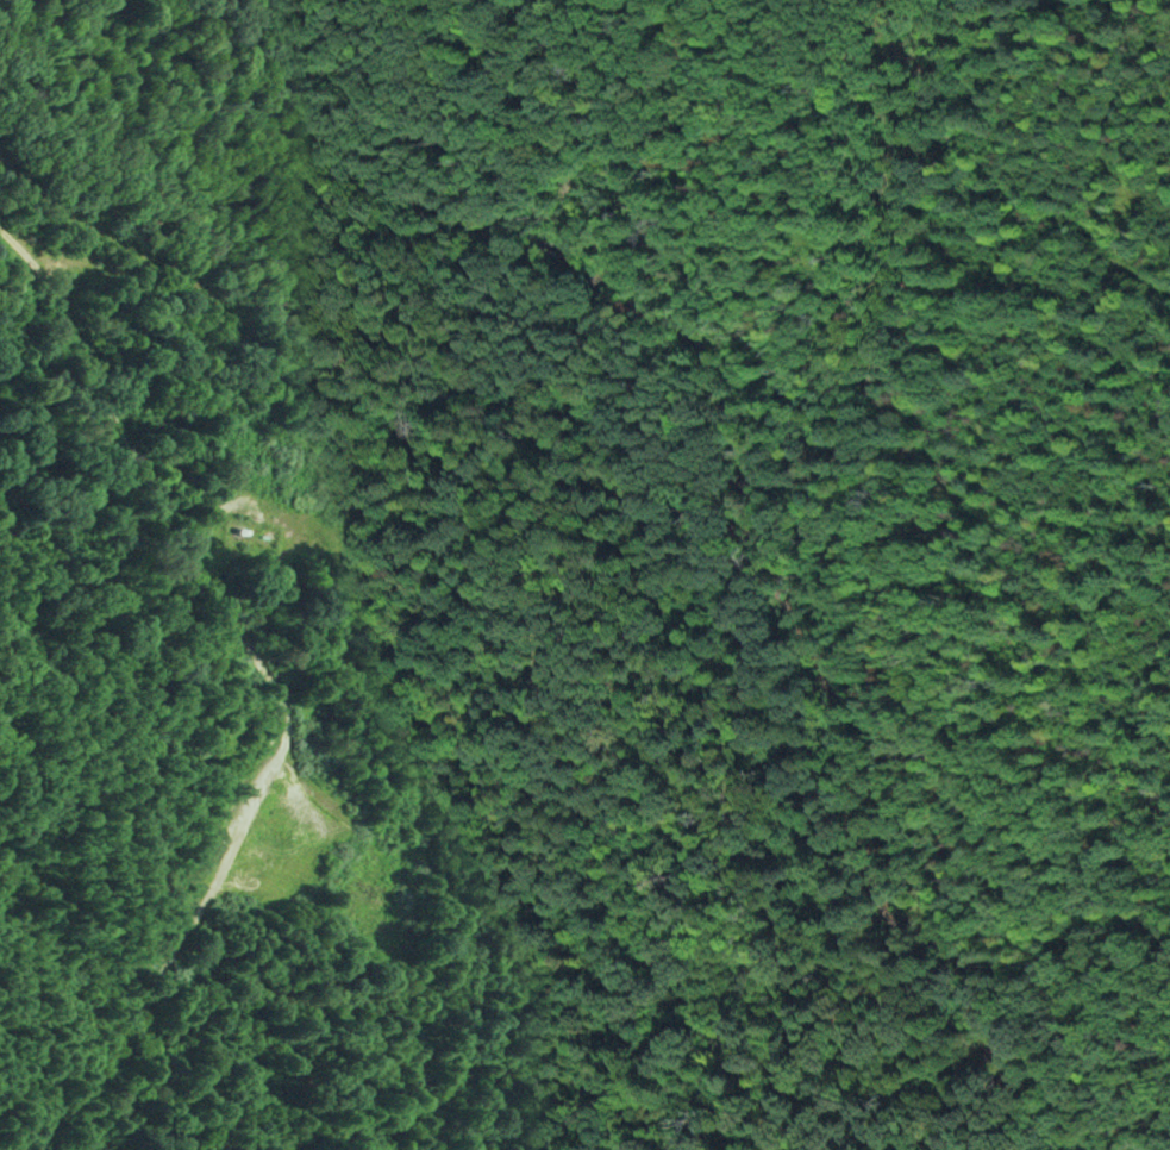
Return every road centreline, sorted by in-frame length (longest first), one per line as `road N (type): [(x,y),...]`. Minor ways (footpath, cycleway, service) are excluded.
road 1 (residential): [(0,308),(138,563),(136,754),(73,924),(0,1064)]

